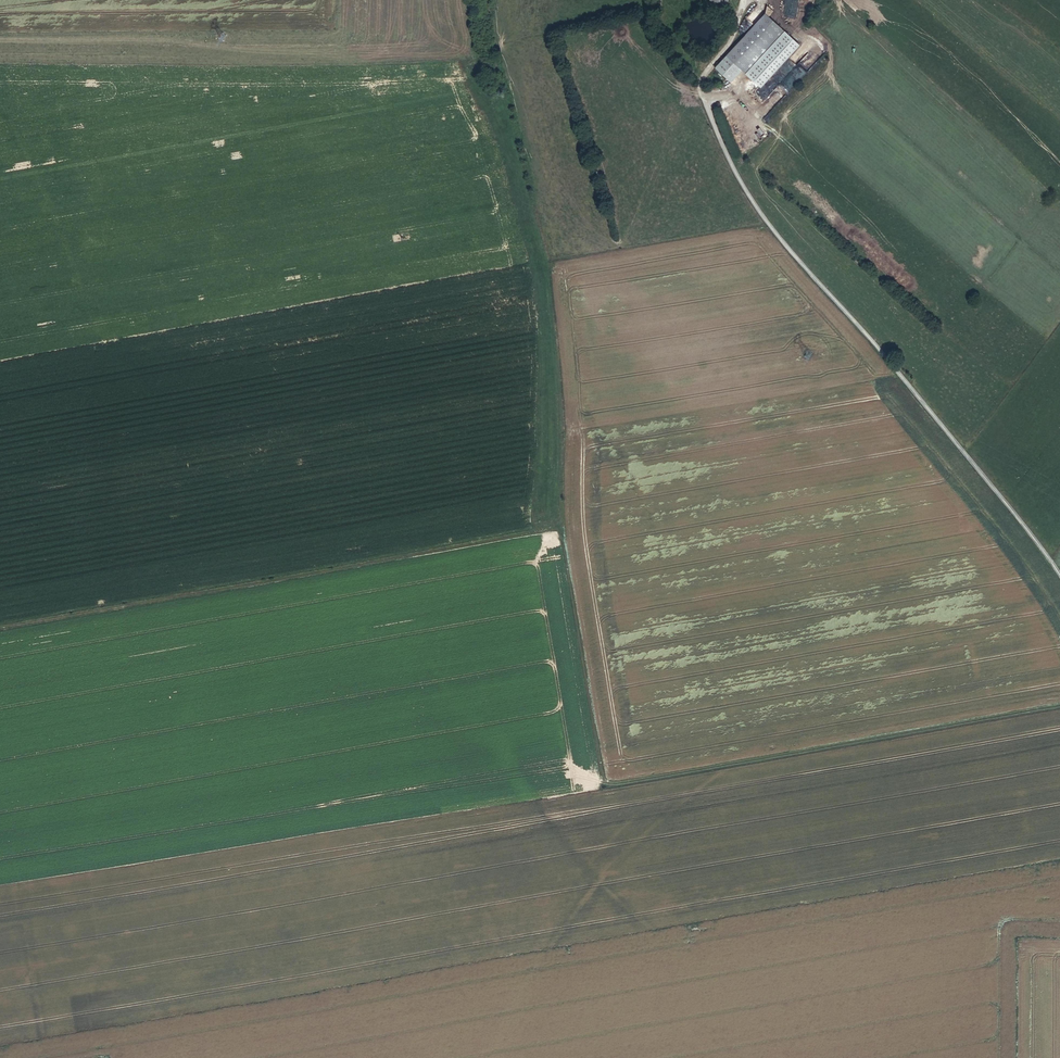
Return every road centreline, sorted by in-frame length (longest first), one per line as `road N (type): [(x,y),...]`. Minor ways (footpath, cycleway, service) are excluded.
road 1 (track): [(0,627),(552,525),(598,788),(1059,700)]
road 2 (unclassified): [(701,87),(758,211),(1059,574)]

